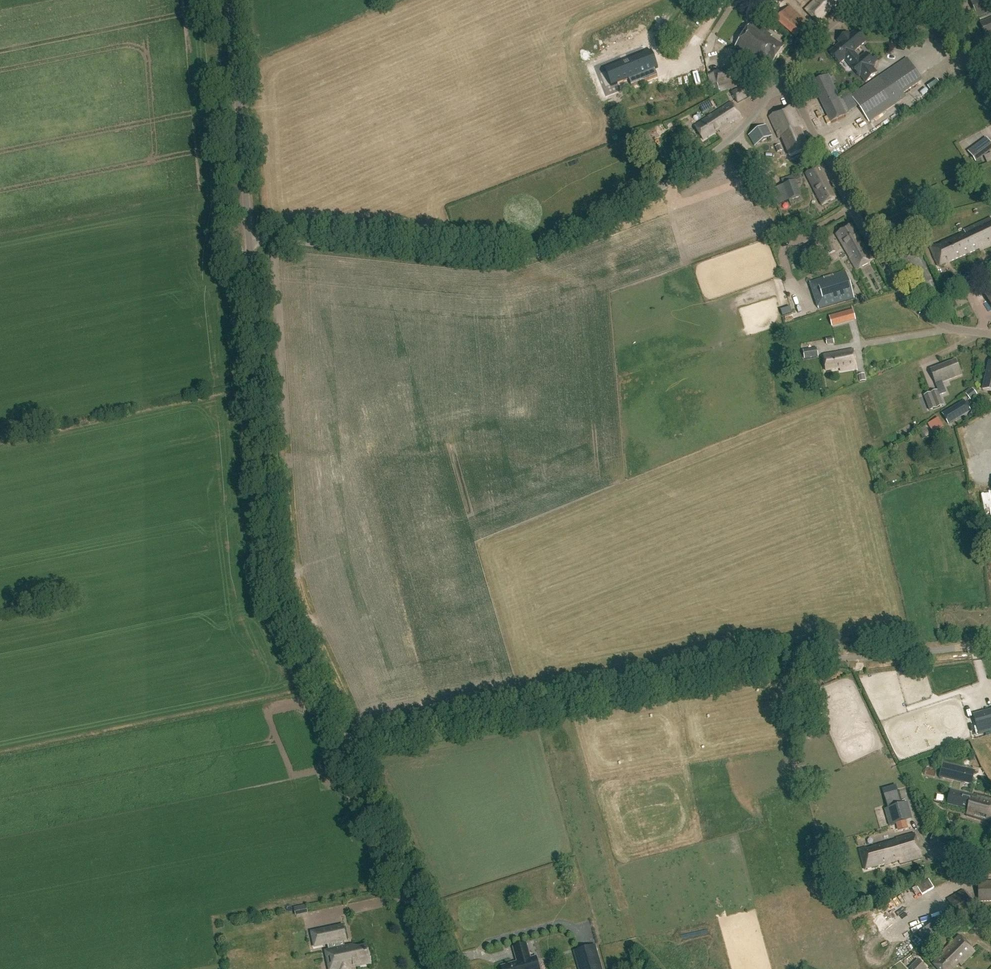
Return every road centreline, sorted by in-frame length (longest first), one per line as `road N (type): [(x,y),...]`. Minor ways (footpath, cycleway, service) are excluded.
road 1 (unclassified): [(349,750),(802,659),(990,644)]
road 2 (unclassified): [(249,238),(460,260),(530,256),(710,155),(783,77)]
road 3 (unclassified): [(349,750),(277,590),(249,238)]
road 4 (residential): [(990,334),(936,325),(900,293),(783,77)]
road 5 (unclassified): [(452,968),(349,750)]
road 6 (unclassified): [(249,238),(230,0)]
road 7 (unclassified): [(990,74),(948,42),(857,10)]

